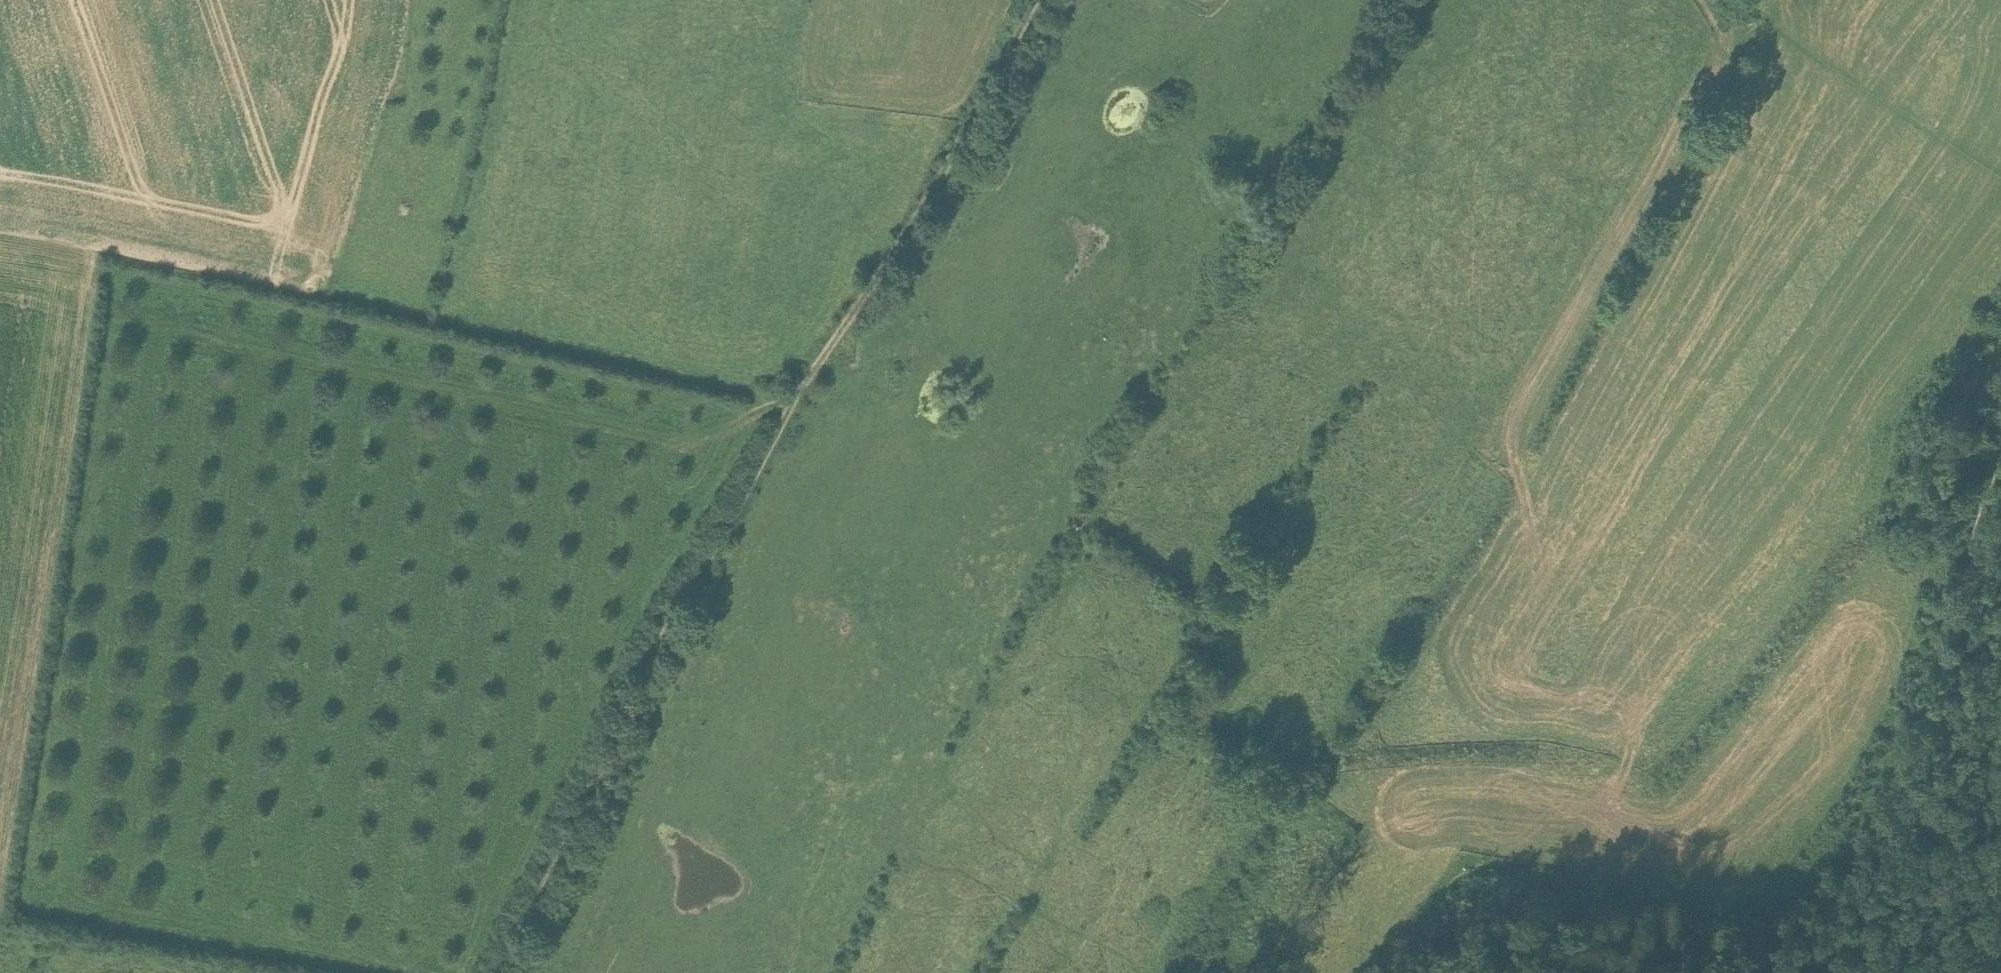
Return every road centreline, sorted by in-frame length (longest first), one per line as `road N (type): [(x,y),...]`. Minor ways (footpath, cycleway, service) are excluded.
road 1 (track): [(1034,0),(944,167),(746,486),(501,972)]

